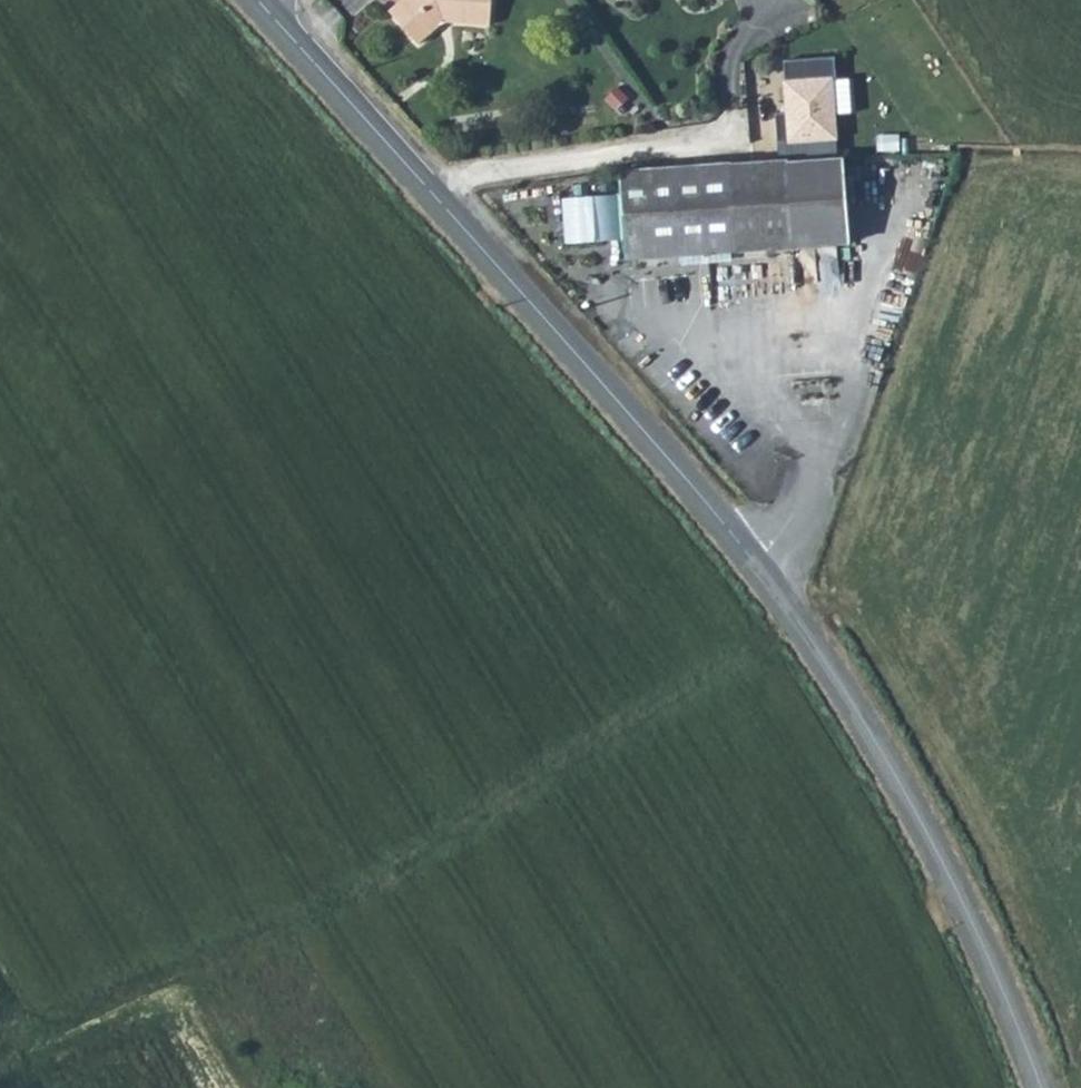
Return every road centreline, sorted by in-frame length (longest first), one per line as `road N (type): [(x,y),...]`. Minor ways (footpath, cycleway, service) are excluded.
road 1 (secondary): [(263,4),(755,563),(856,707),(923,820),(1042,1087)]
road 2 (track): [(426,187),(662,151),(752,126),(771,83)]

